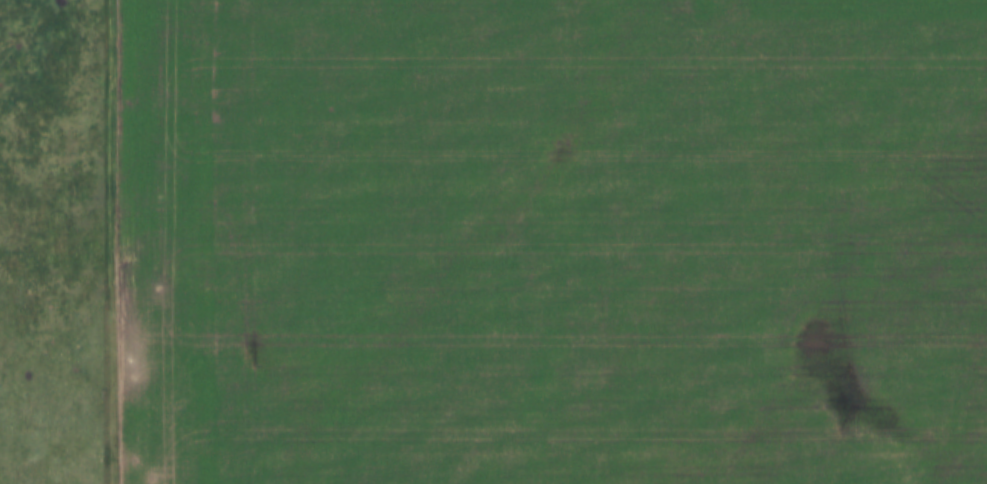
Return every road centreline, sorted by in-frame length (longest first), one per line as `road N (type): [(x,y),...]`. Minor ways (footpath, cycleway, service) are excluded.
road 1 (track): [(115,483),(113,0)]

